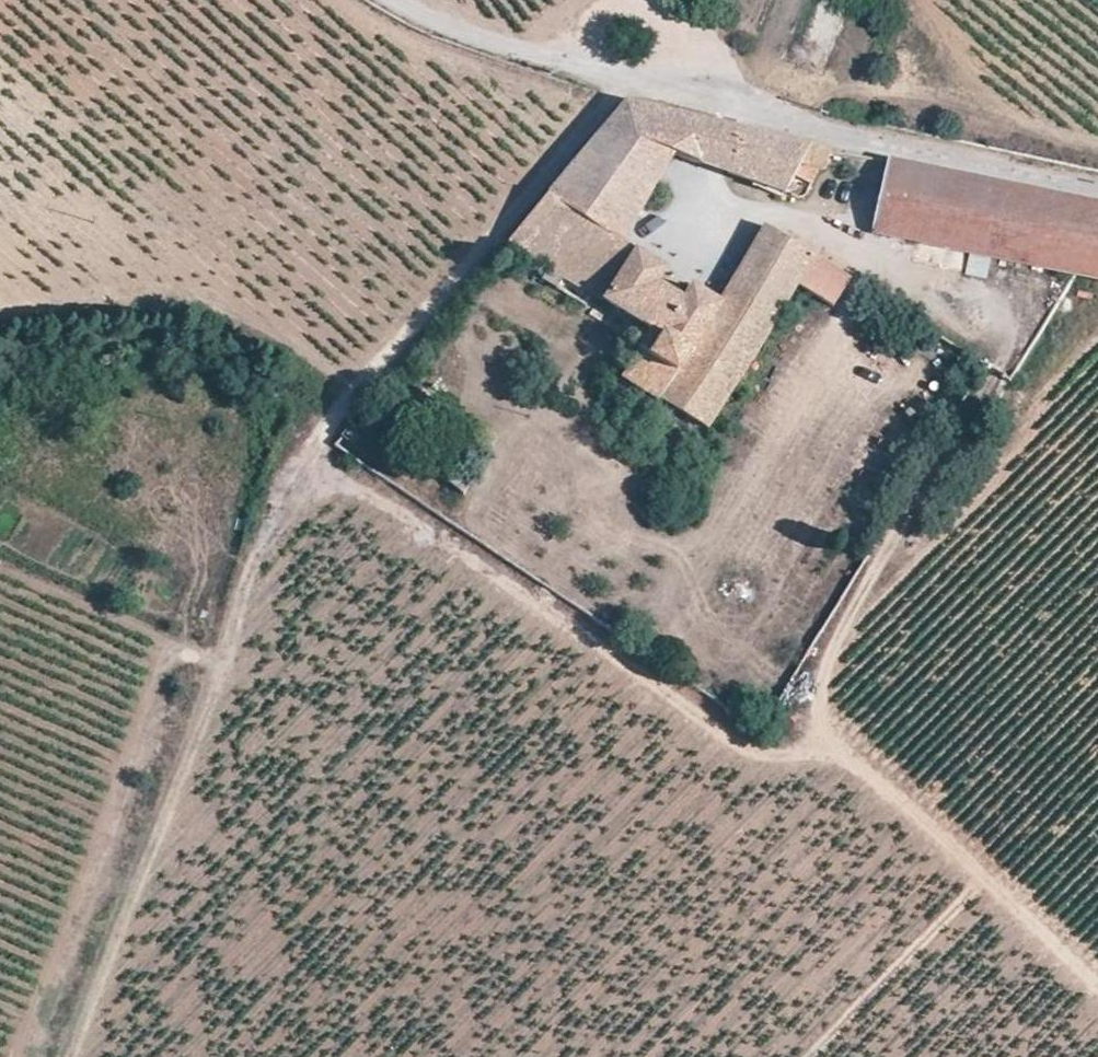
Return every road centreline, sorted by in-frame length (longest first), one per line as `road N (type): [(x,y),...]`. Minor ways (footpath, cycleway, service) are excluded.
road 1 (track): [(1097,994),(853,758),(752,753),(313,450),(300,391),(243,345),(156,322),(66,334),(0,364)]
road 2 (track): [(634,84),(302,461),(69,1056)]
road 3 (unclassified): [(396,0),(488,41),(634,84),(1097,189)]
road 4 (track): [(983,884),(813,1056)]

